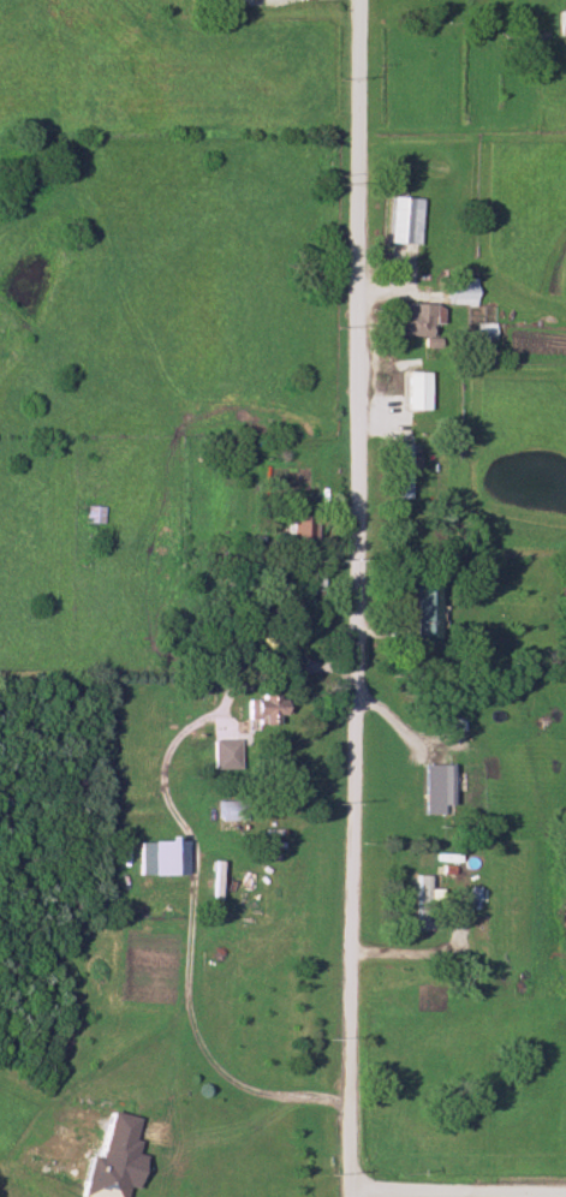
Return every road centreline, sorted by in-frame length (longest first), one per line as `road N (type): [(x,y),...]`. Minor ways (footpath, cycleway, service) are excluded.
road 1 (residential): [(352,1196),(361,0)]
road 2 (residential): [(565,1196),(352,1193)]

